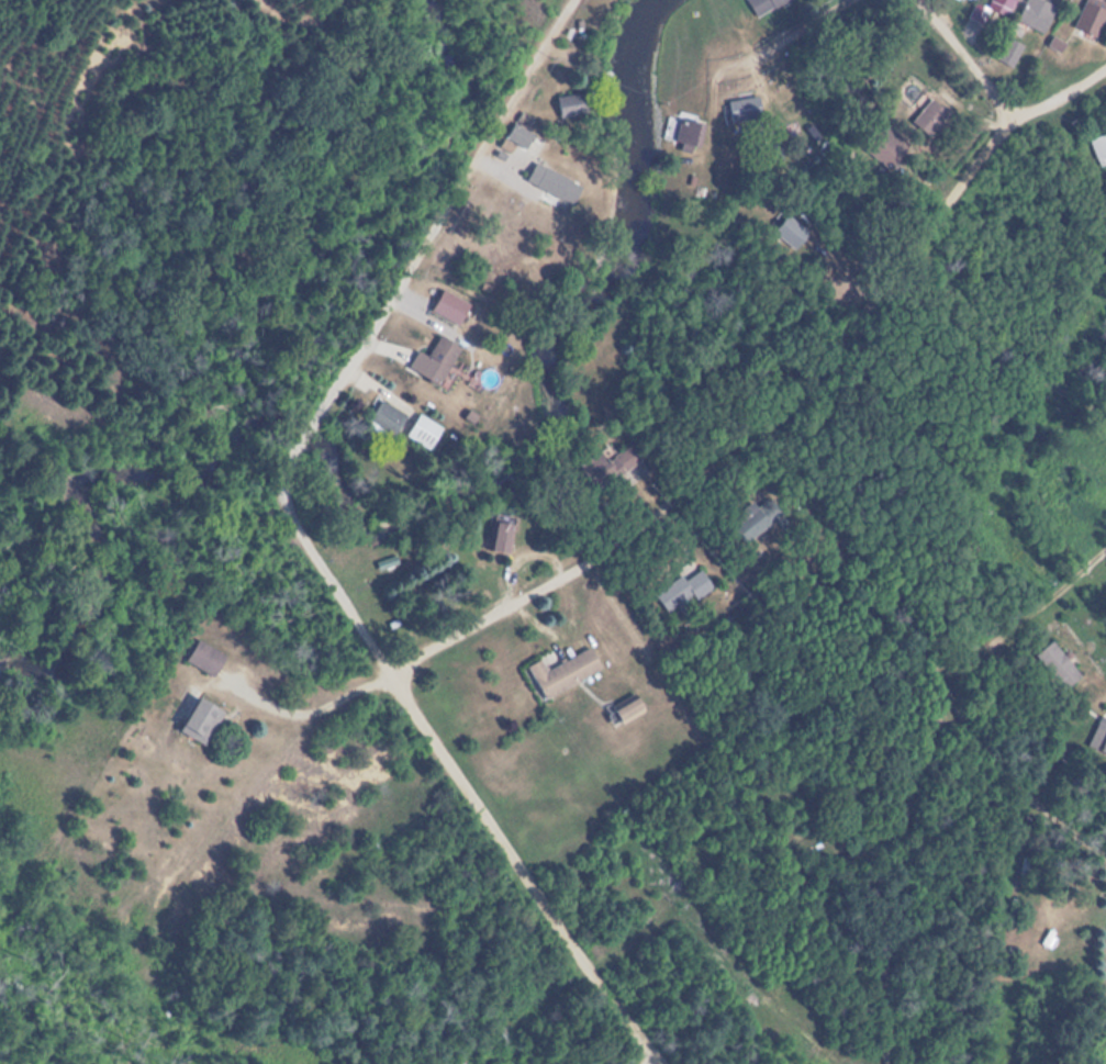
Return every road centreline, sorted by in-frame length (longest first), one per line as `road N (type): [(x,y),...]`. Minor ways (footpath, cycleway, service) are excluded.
road 1 (residential): [(1105,60),(1006,115),(918,242),(761,415),(579,563),(306,718),(233,683)]
road 2 (residential): [(382,669),(283,483),(305,434),(570,0)]
road 3 (residential): [(761,415),(998,769),(1072,836),(1105,855)]
road 4 (residential): [(579,563),(685,725),(885,966)]
road 5 (residential): [(382,669),(656,1063)]
road 6 (residential): [(948,693),(924,749),(907,821),(885,966),(888,1063)]
road 7 (residential): [(918,242),(1105,463)]
road 8 (residential): [(517,869),(351,1000)]
road 9 (residential): [(1006,115),(917,0)]
road 10 (residential): [(844,0),(763,52),(720,65)]
road 11 (residential): [(980,743),(1050,719),(1105,719)]

